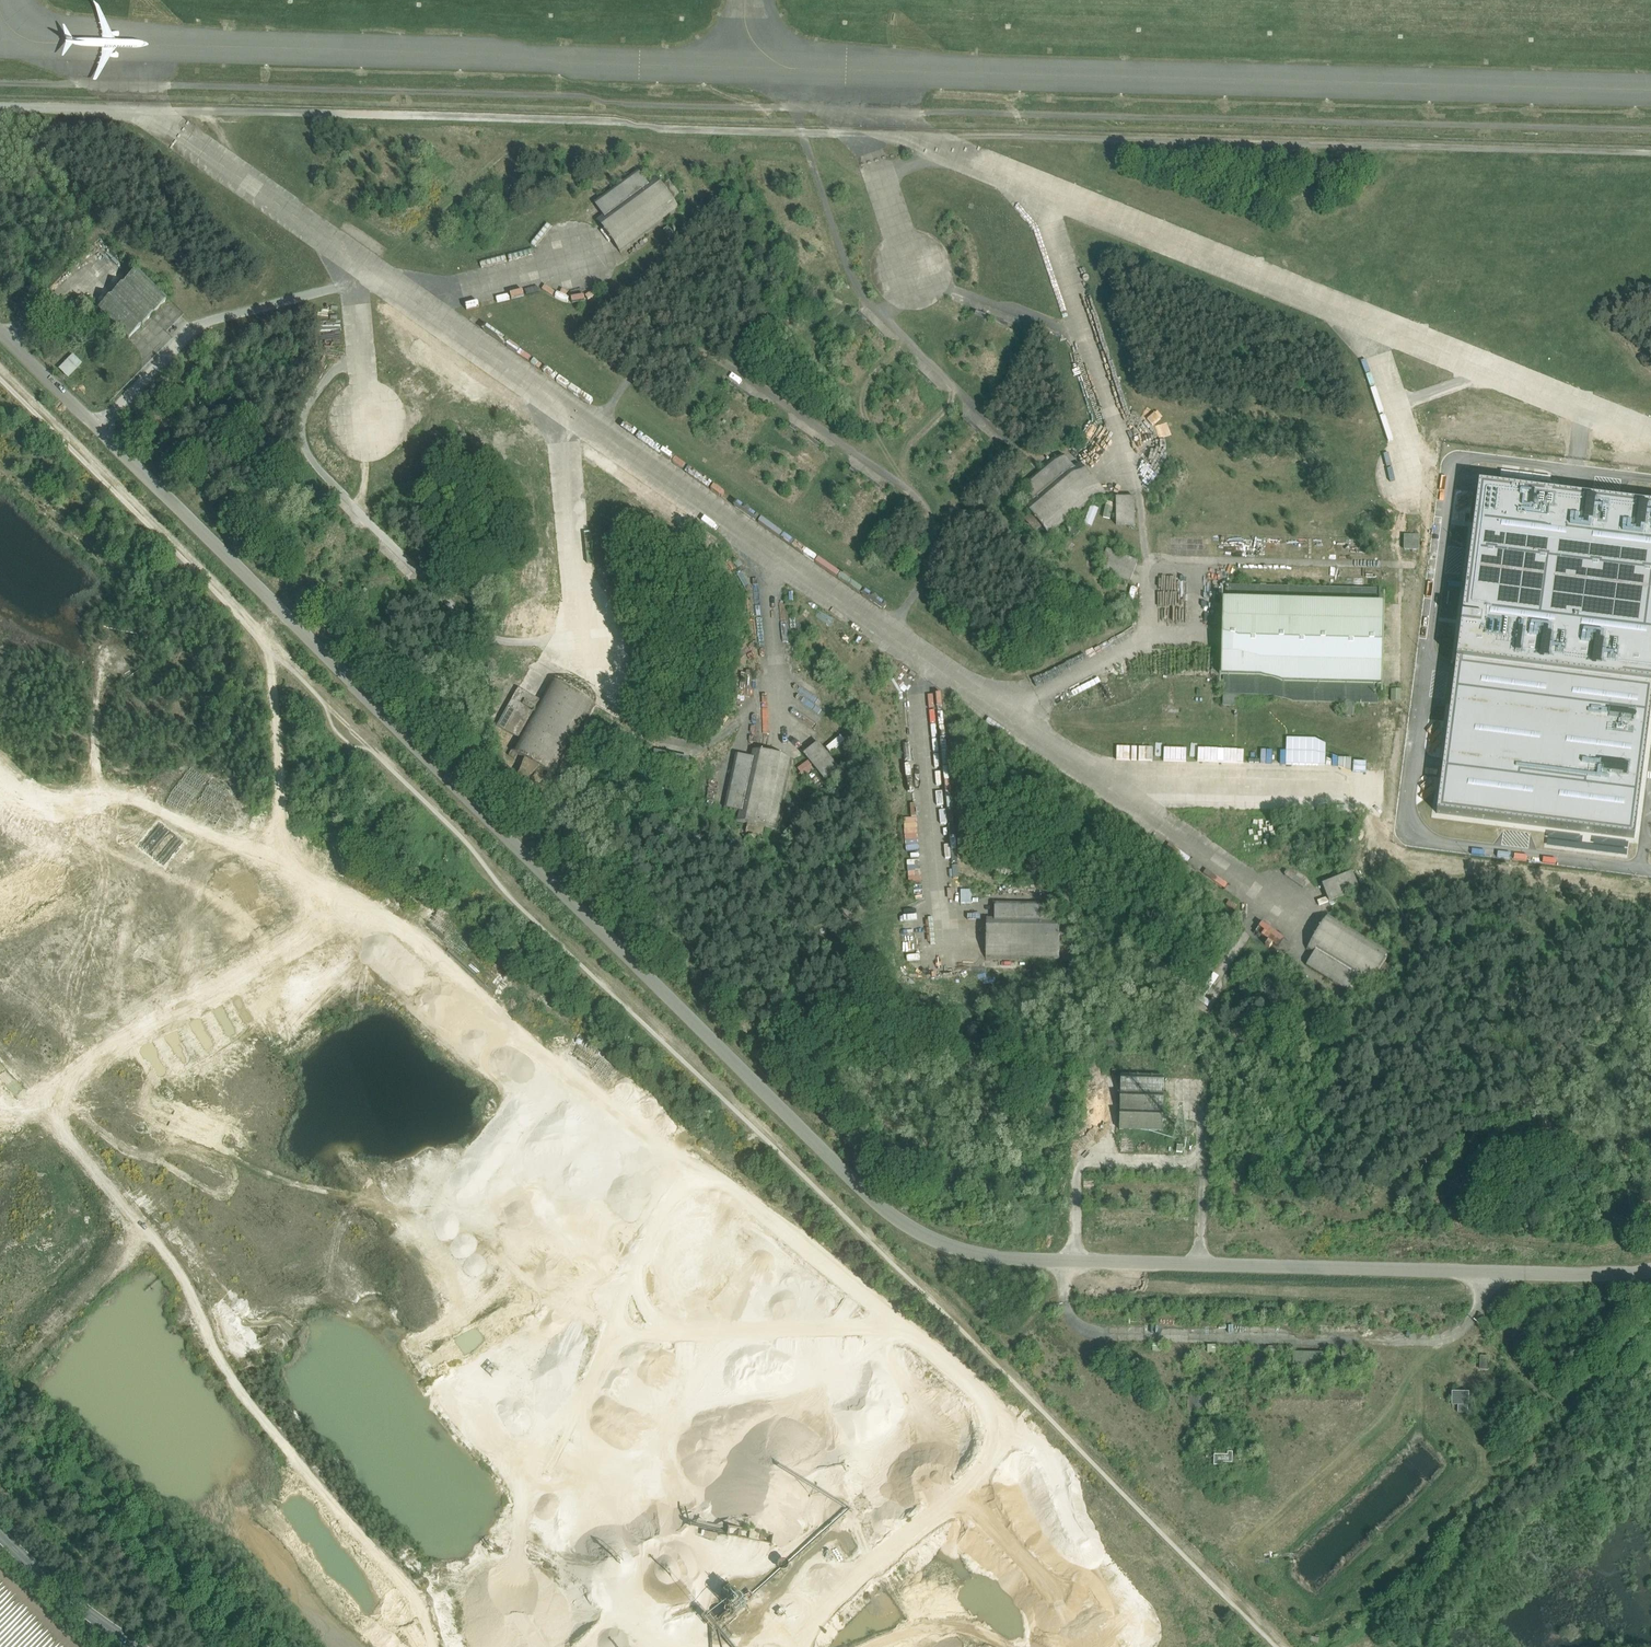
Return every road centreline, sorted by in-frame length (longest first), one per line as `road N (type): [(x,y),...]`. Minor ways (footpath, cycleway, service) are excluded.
road 1 (unclassified): [(0,339),(910,1232),(966,1256),(1012,1263),(1590,1278),(1650,1271)]
road 2 (track): [(1280,1646),(0,371)]
road 3 (track): [(0,817),(23,792),(83,790),(189,821),(316,877),(650,1145),(723,1182),(778,1224),(979,1401),(1003,1444),(1004,1531),(970,1590),(907,1633),(861,1646)]
road 4 (residential): [(1113,797),(143,117)]
road 5 (track): [(453,1646),(449,1619),(273,1423),(226,1362),(198,1290),(88,1155),(43,1078),(36,1024),(0,965)]
road 6 (residential): [(143,117),(865,134)]
road 7 (residential): [(1363,319),(1052,192)]
road 8 (residential): [(1125,453),(1046,220),(1052,192)]
road 9 (residential): [(1382,787),(1146,782),(1113,797)]
road 10 (residential): [(1282,915),(1113,797)]
road 11 (track): [(453,1644),(589,1502)]
road 12 (tertiary): [(156,1646),(61,1587),(0,1531)]
road 13 (residential): [(1650,433),(1494,372)]
road 14 (residential): [(0,115),(143,117)]
road 15 (residential): [(1494,372),(1363,319)]

